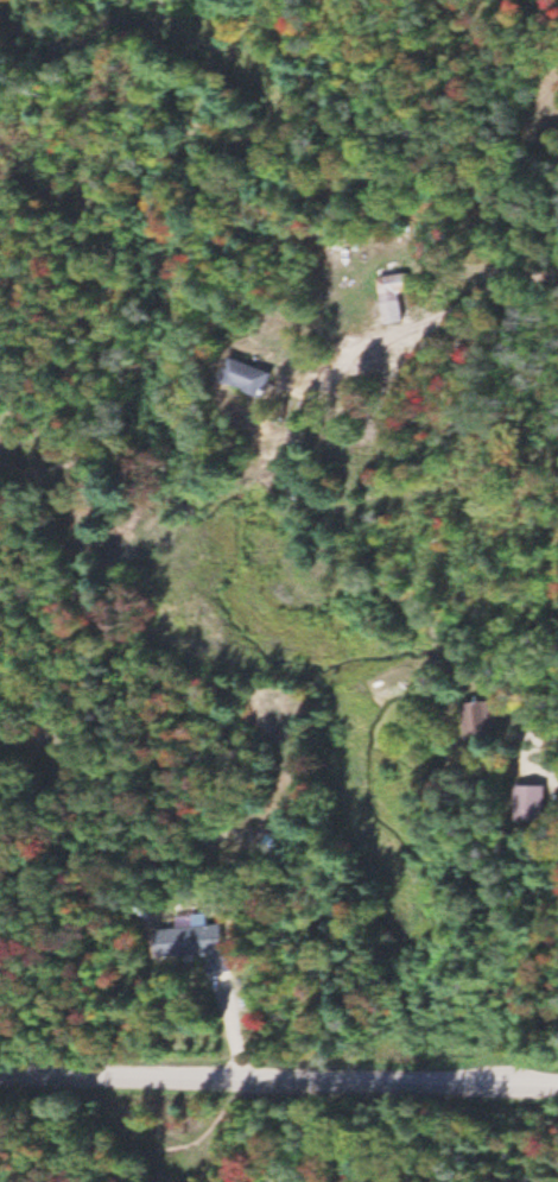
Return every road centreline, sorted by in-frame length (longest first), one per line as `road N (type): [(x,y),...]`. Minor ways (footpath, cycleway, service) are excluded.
road 1 (residential): [(477,1082),(0,1079)]

